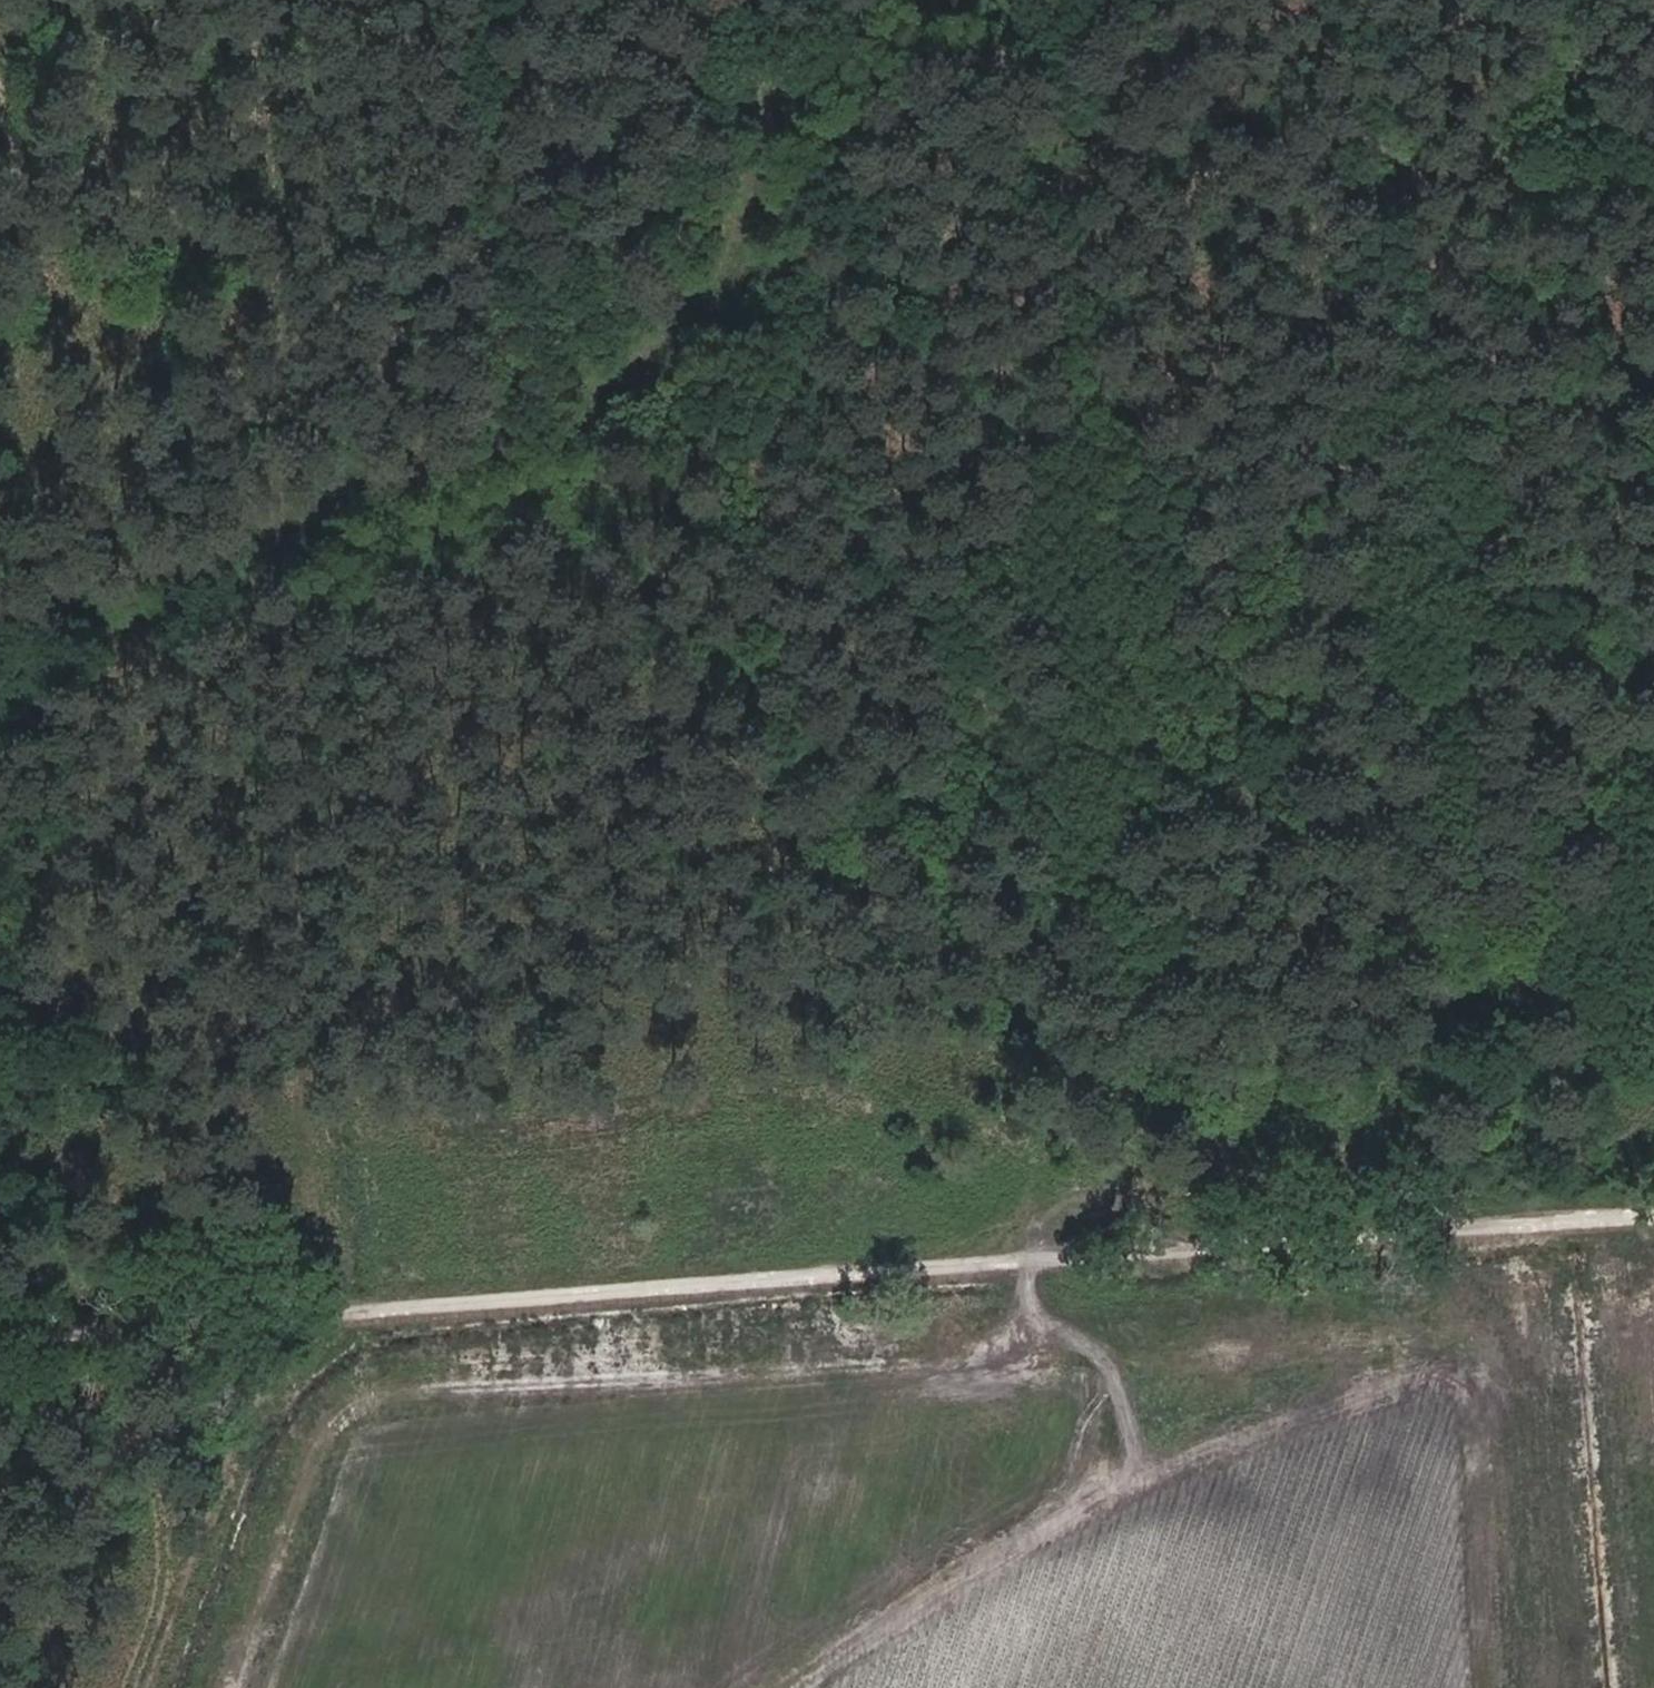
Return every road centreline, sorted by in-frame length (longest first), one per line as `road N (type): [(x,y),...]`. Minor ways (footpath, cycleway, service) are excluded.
road 1 (track): [(1653,1218),(0,1341)]

